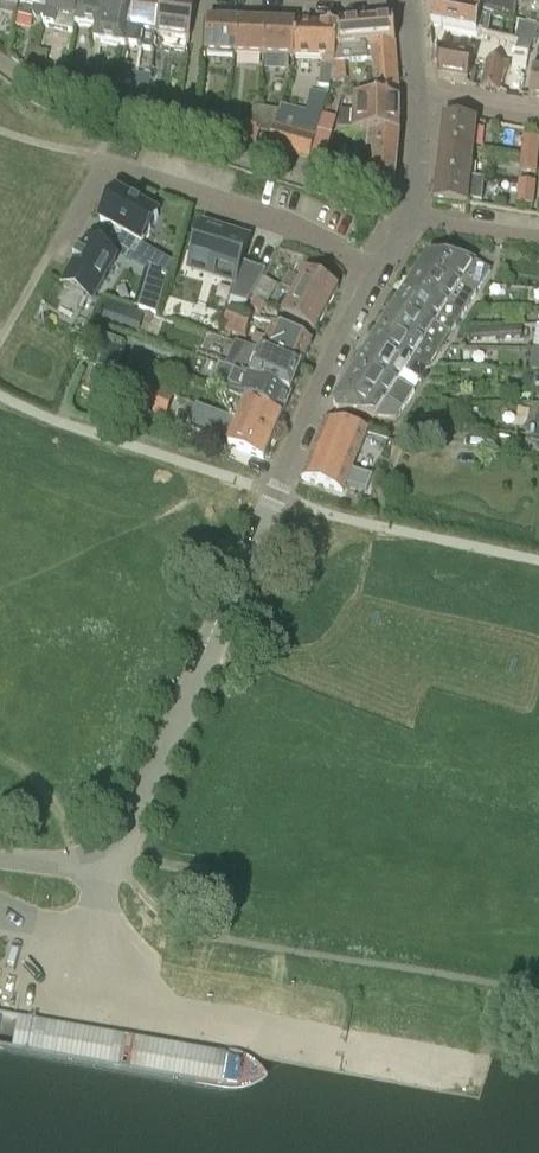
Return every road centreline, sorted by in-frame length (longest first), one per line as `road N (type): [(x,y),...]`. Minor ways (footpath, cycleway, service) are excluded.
road 1 (residential): [(413,200),(74,102),(0,59)]
road 2 (unclassified): [(111,867),(276,495)]
road 3 (residential): [(378,272),(277,221),(102,169),(51,252)]
road 4 (residential): [(276,495),(378,272)]
road 5 (unclassified): [(0,905),(48,926),(76,920),(111,867)]
road 6 (residential): [(407,220),(538,240)]
road 7 (residential): [(538,115),(418,100)]

